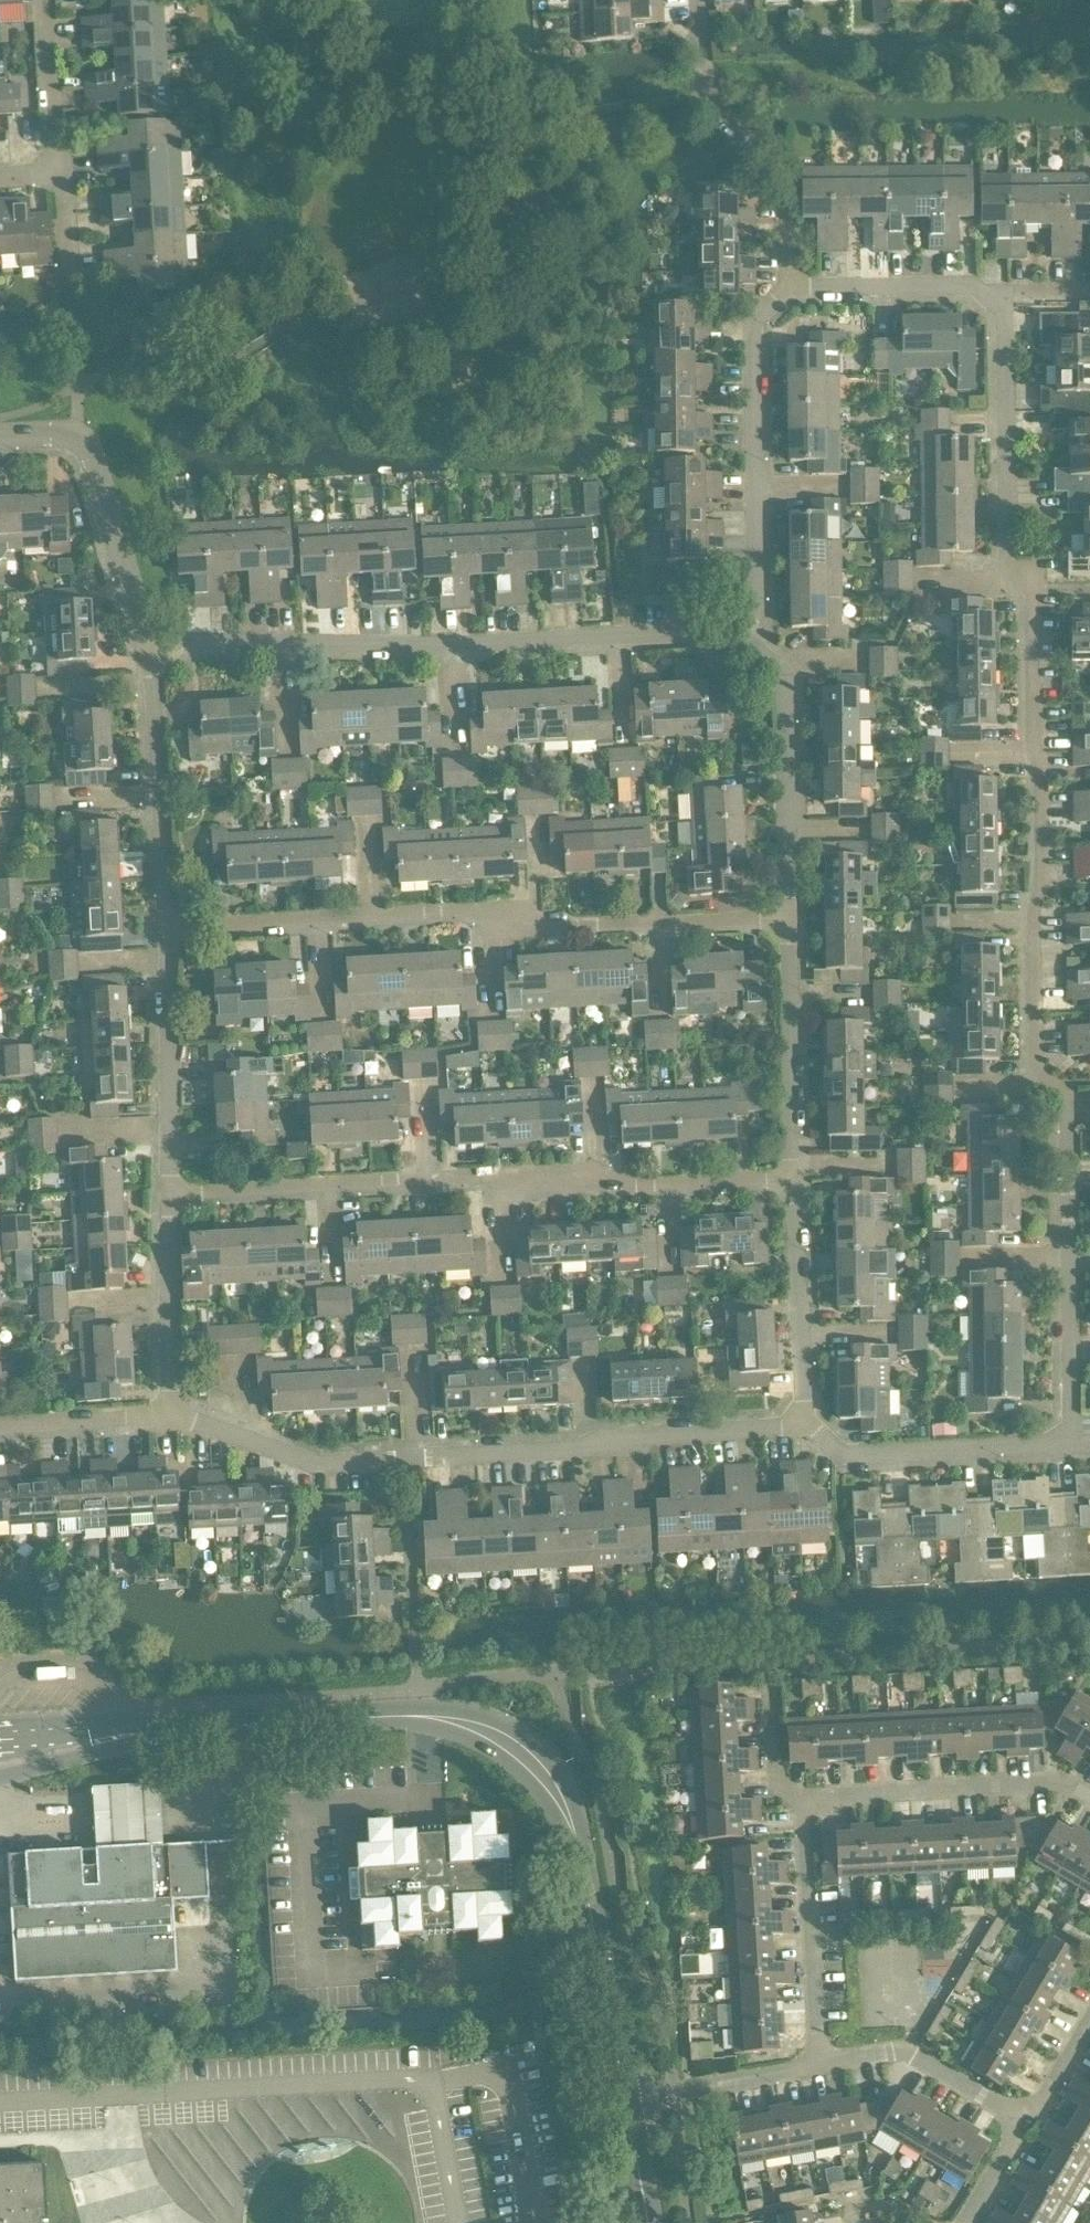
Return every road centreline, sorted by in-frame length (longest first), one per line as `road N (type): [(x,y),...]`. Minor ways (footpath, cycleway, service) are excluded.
road 1 (residential): [(1067,1448),(1067,1102),(1032,1068),(1033,596)]
road 2 (residential): [(805,1429),(317,1465),(169,1415)]
road 3 (residential): [(166,930),(470,916),(526,929),(791,918)]
road 4 (residential): [(169,1196),(580,1175),(643,1187),(790,1177)]
road 5 (residential): [(146,643),(356,647),(736,633)]
road 6 (secondary): [(621,2101),(574,1830),(554,1779),(513,1739),(428,1716)]
road 7 (residential): [(736,633),(758,610),(754,326),(788,287)]
road 8 (residential): [(788,287),(786,190),(705,96),(700,0)]
road 9 (residential): [(1033,596),(1006,563),(1004,317),(993,296)]
road 10 (residential): [(736,633),(785,678),(791,918)]
road 11 (residential): [(146,643),(82,444),(61,437),(0,440)]
road 12 (residential): [(1089,1799),(1063,1783),(802,1800)]
road 13 (residential): [(166,930),(146,643)]
road 14 (residential): [(805,1429),(841,1454),(1067,1448)]
road 15 (residential): [(802,1800),(822,2068)]
road 16 (residential): [(169,1196),(166,930)]
road 17 (residential): [(791,918),(790,1177)]
road 18 (secondary): [(170,1733),(428,1716)]
road 19 (residential): [(790,1177),(805,1429)]
road 20 (residential): [(45,0),(59,178),(0,181)]
road 21 (residential): [(822,2068),(916,2057),(1025,2122)]
road 22 (residential): [(169,1415),(169,1196)]
road 23 (residential): [(788,287),(972,286),(993,296)]
road 24 (residential): [(621,2101),(822,2068)]
road 25 (secondary): [(0,1781),(170,1733)]
road 26 (secondary): [(170,1733),(0,1739)]
road 27 (residential): [(0,1427),(169,1415)]
road 28 (residential): [(802,1800),(777,1787),(767,1668)]
road 29 (residential): [(1089,2010),(1025,2122)]
road 30 (secondary): [(647,2222),(621,2101)]

